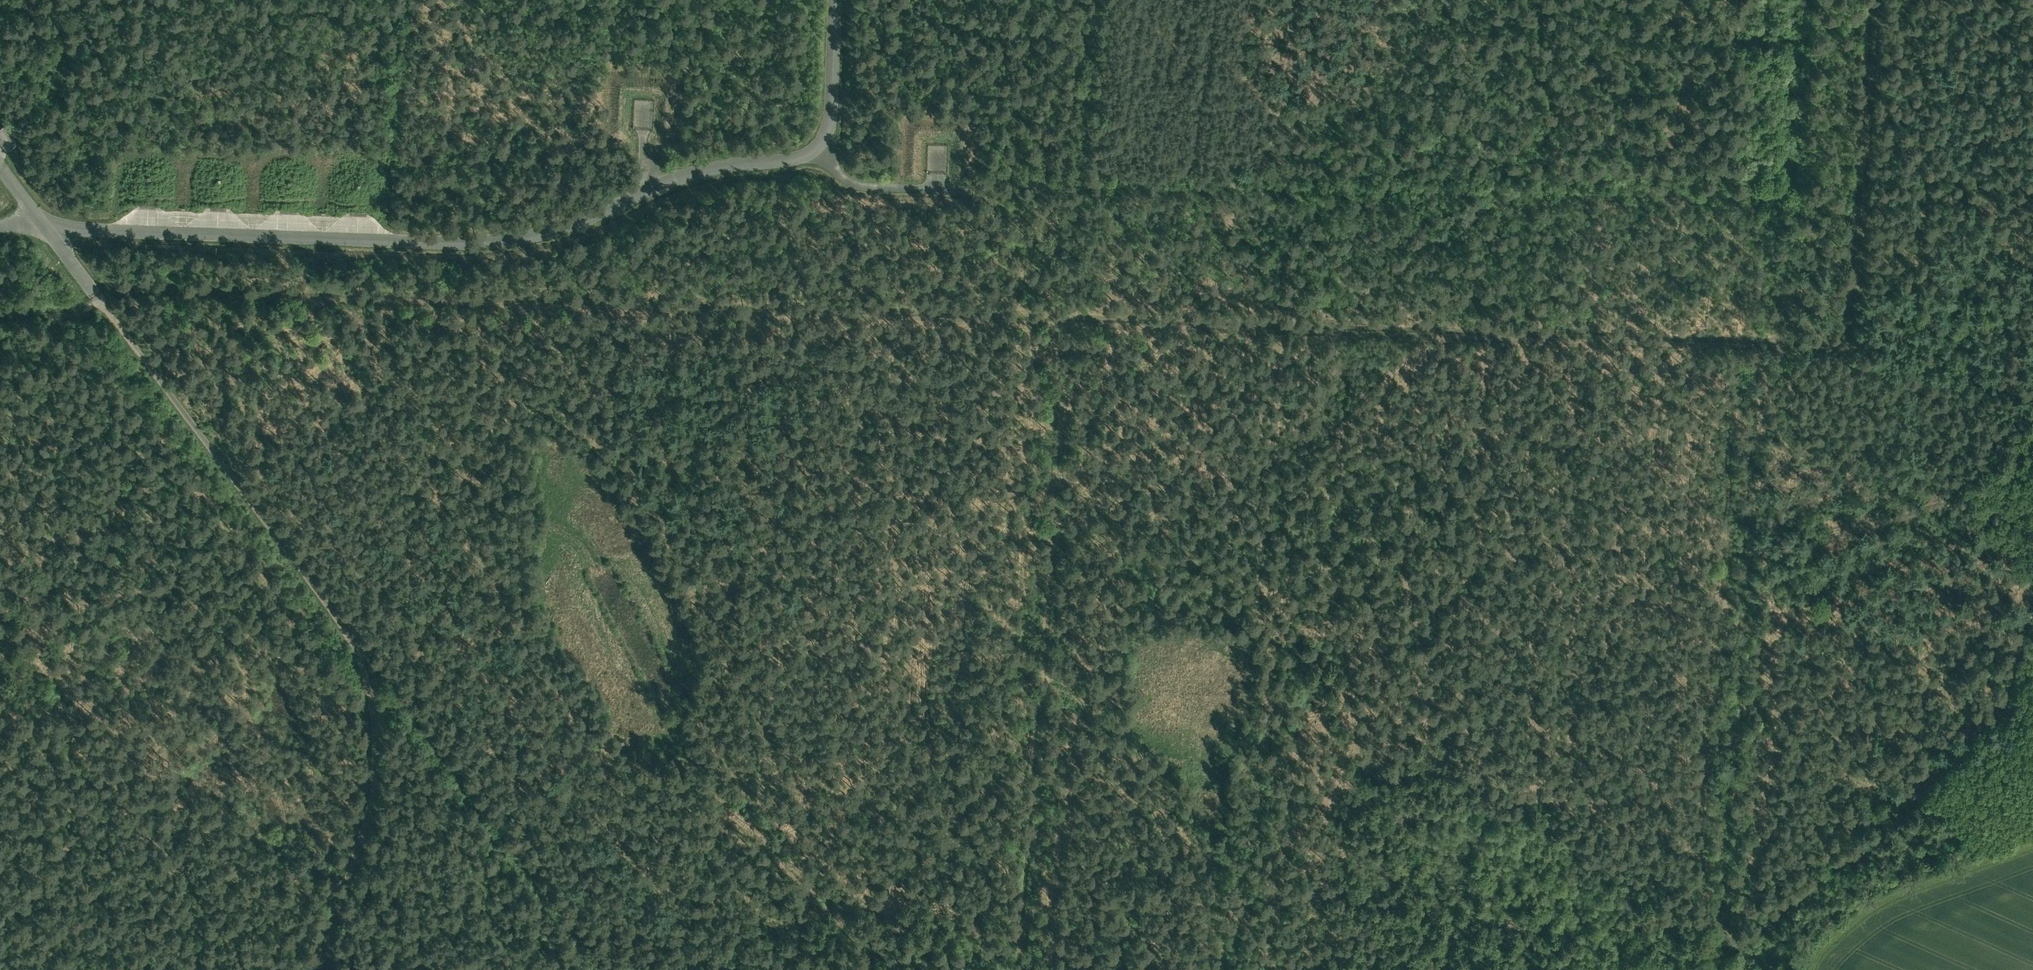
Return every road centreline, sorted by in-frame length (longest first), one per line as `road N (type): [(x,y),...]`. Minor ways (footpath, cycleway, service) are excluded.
road 1 (track): [(1882,0),(1858,357),(102,300),(76,318),(0,320)]
road 2 (track): [(2032,613),(1995,715),(1707,969)]

